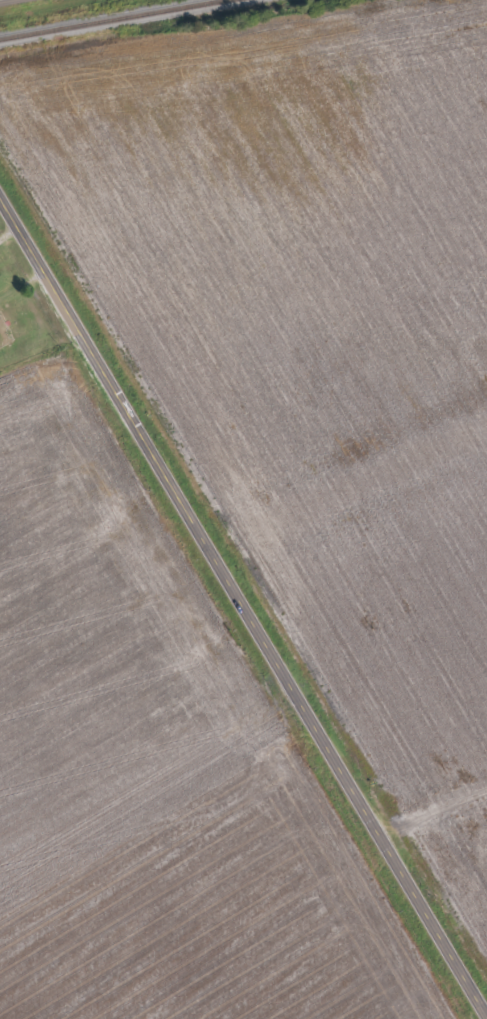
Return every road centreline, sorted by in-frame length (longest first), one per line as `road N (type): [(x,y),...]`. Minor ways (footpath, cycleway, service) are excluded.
road 1 (secondary): [(486,1017),(0,198)]
road 2 (residential): [(374,829),(486,784)]

